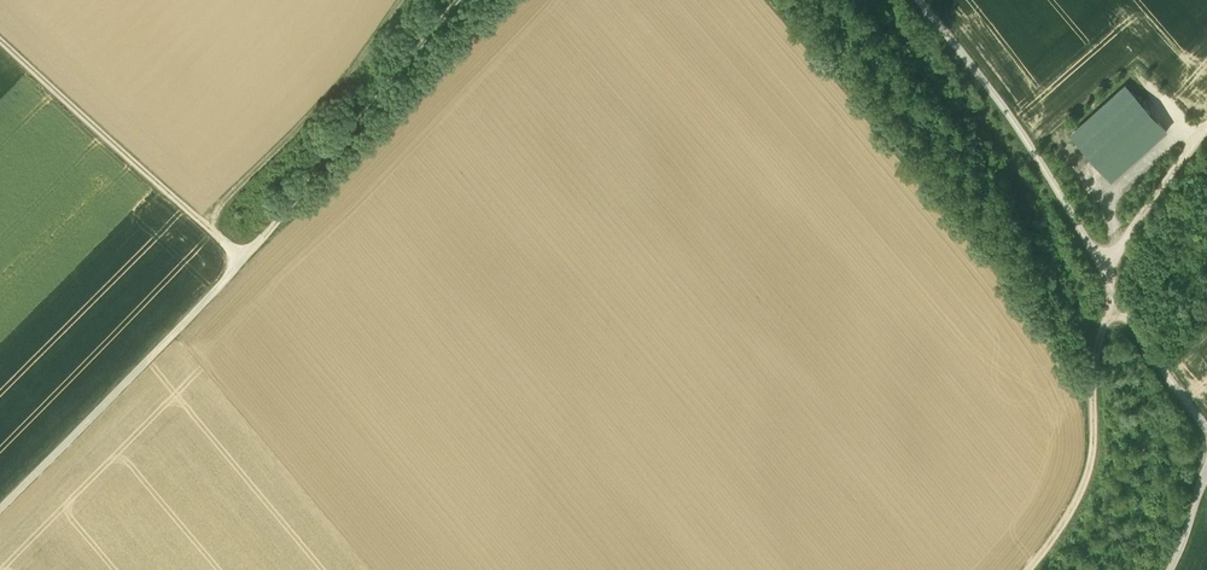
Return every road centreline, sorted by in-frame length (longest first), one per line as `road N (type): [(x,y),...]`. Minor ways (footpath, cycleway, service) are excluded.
road 1 (track): [(464,0),(243,262),(0,502)]
road 2 (track): [(915,0),(1033,150),(1110,284)]
road 3 (track): [(402,0),(335,95),(208,227)]
road 4 (track): [(208,227),(0,42)]
road 5 (track): [(1025,569),(1071,520),(1093,465),(1091,362),(1110,318)]
road 6 (track): [(1206,135),(1122,246),(1110,284)]
road 7 (track): [(1110,284),(1129,323),(1206,427)]

